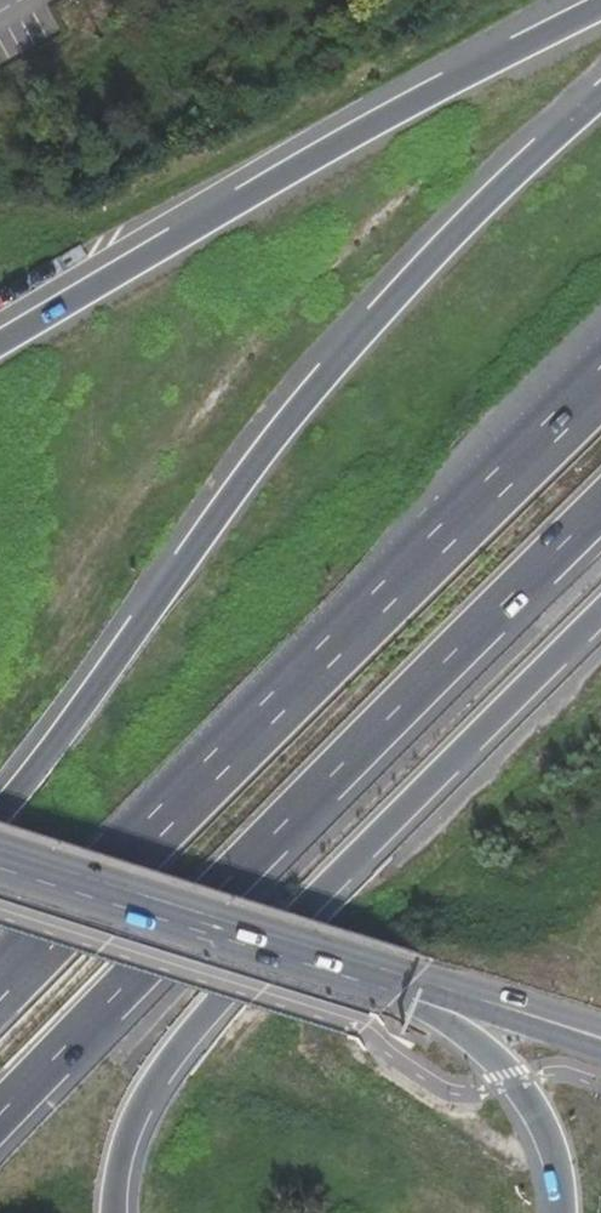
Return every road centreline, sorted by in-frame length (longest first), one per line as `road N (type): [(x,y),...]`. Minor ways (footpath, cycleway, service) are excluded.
road 1 (motorway): [(600,93),(479,203),(334,355),(0,792)]
road 2 (motorway): [(600,386),(0,988)]
road 3 (motorway): [(0,1109),(600,514)]
road 4 (motorway): [(116,1212),(122,1130),(134,1090),(162,1054),(600,614)]
road 5 (motorway): [(600,6),(0,341)]
road 6 (primary): [(396,983),(0,859)]
road 7 (motorway): [(396,983),(481,1045),(532,1110),(554,1165),(560,1212)]
road 8 (primary): [(600,1044),(396,983)]

